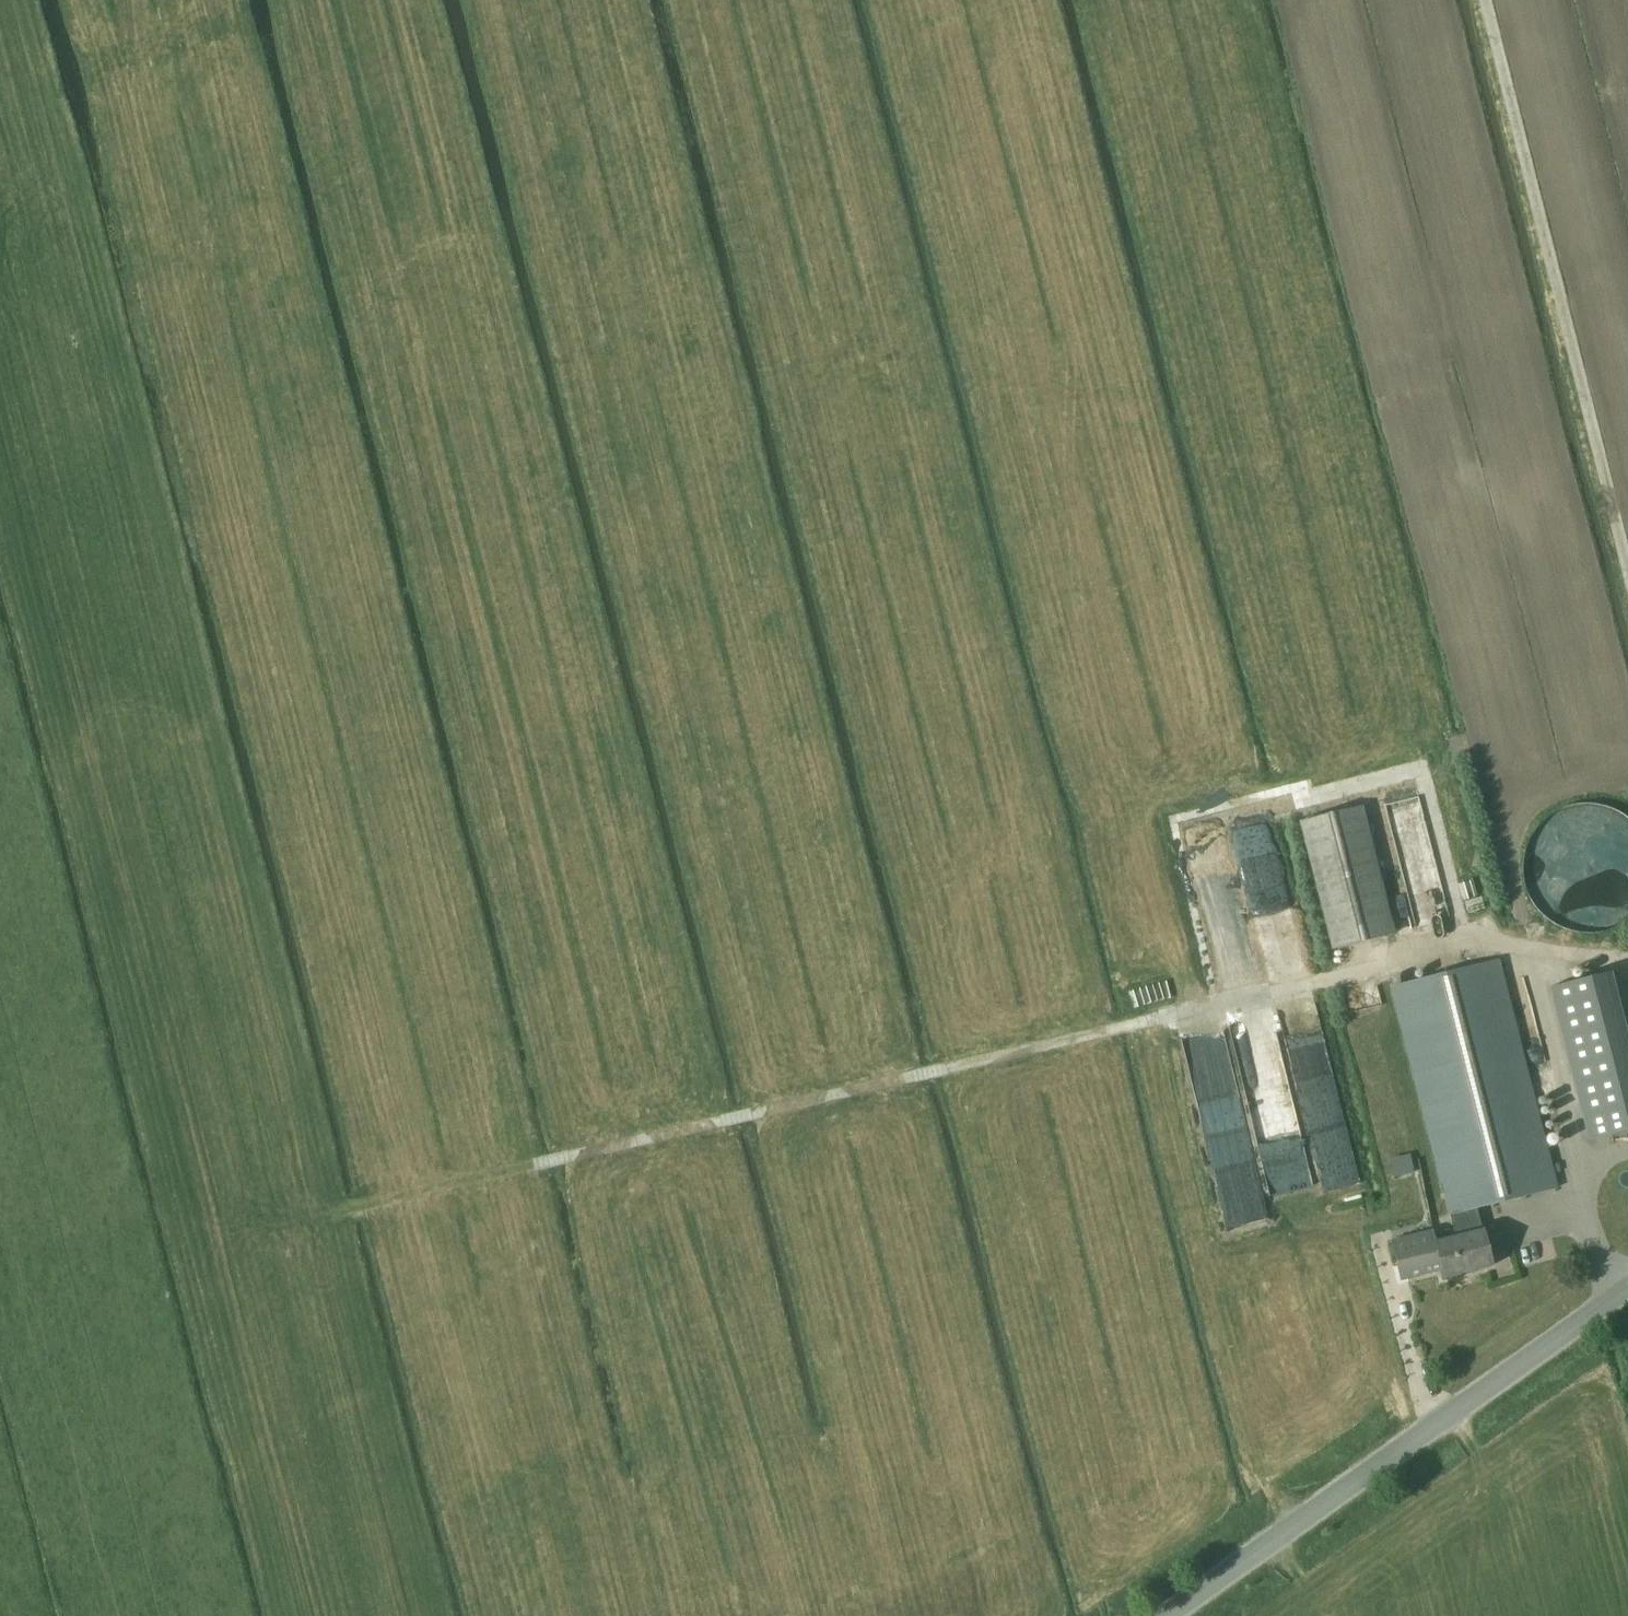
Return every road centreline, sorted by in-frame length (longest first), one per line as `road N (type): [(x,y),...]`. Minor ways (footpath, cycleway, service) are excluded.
road 1 (track): [(1360,977),(323,1217)]
road 2 (track): [(1627,570),(1486,0)]
road 3 (tertiary): [(1168,1615),(1627,1286)]

